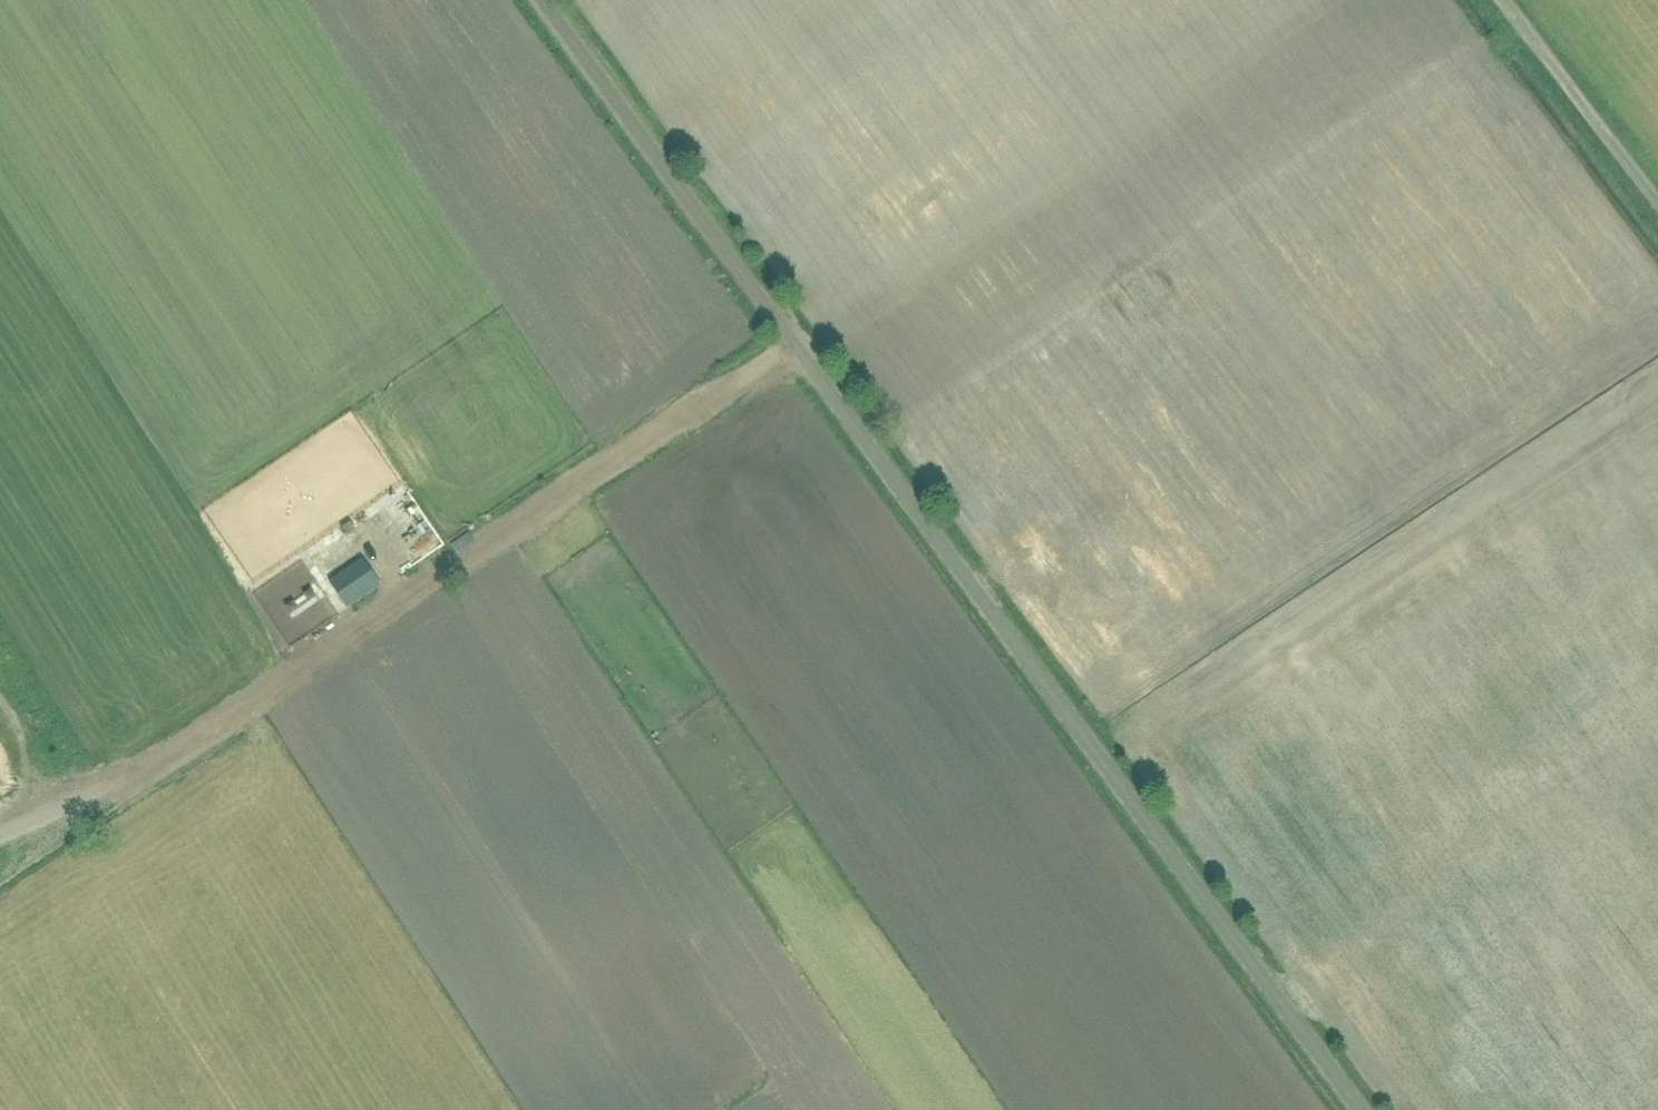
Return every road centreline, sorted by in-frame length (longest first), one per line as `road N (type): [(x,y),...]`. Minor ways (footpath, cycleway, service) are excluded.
road 1 (unclassified): [(1353,1109),(791,342)]
road 2 (track): [(0,837),(103,788),(737,381)]
road 3 (unclassified): [(791,342),(542,0)]
road 4 (unclassified): [(1657,203),(1503,0)]

